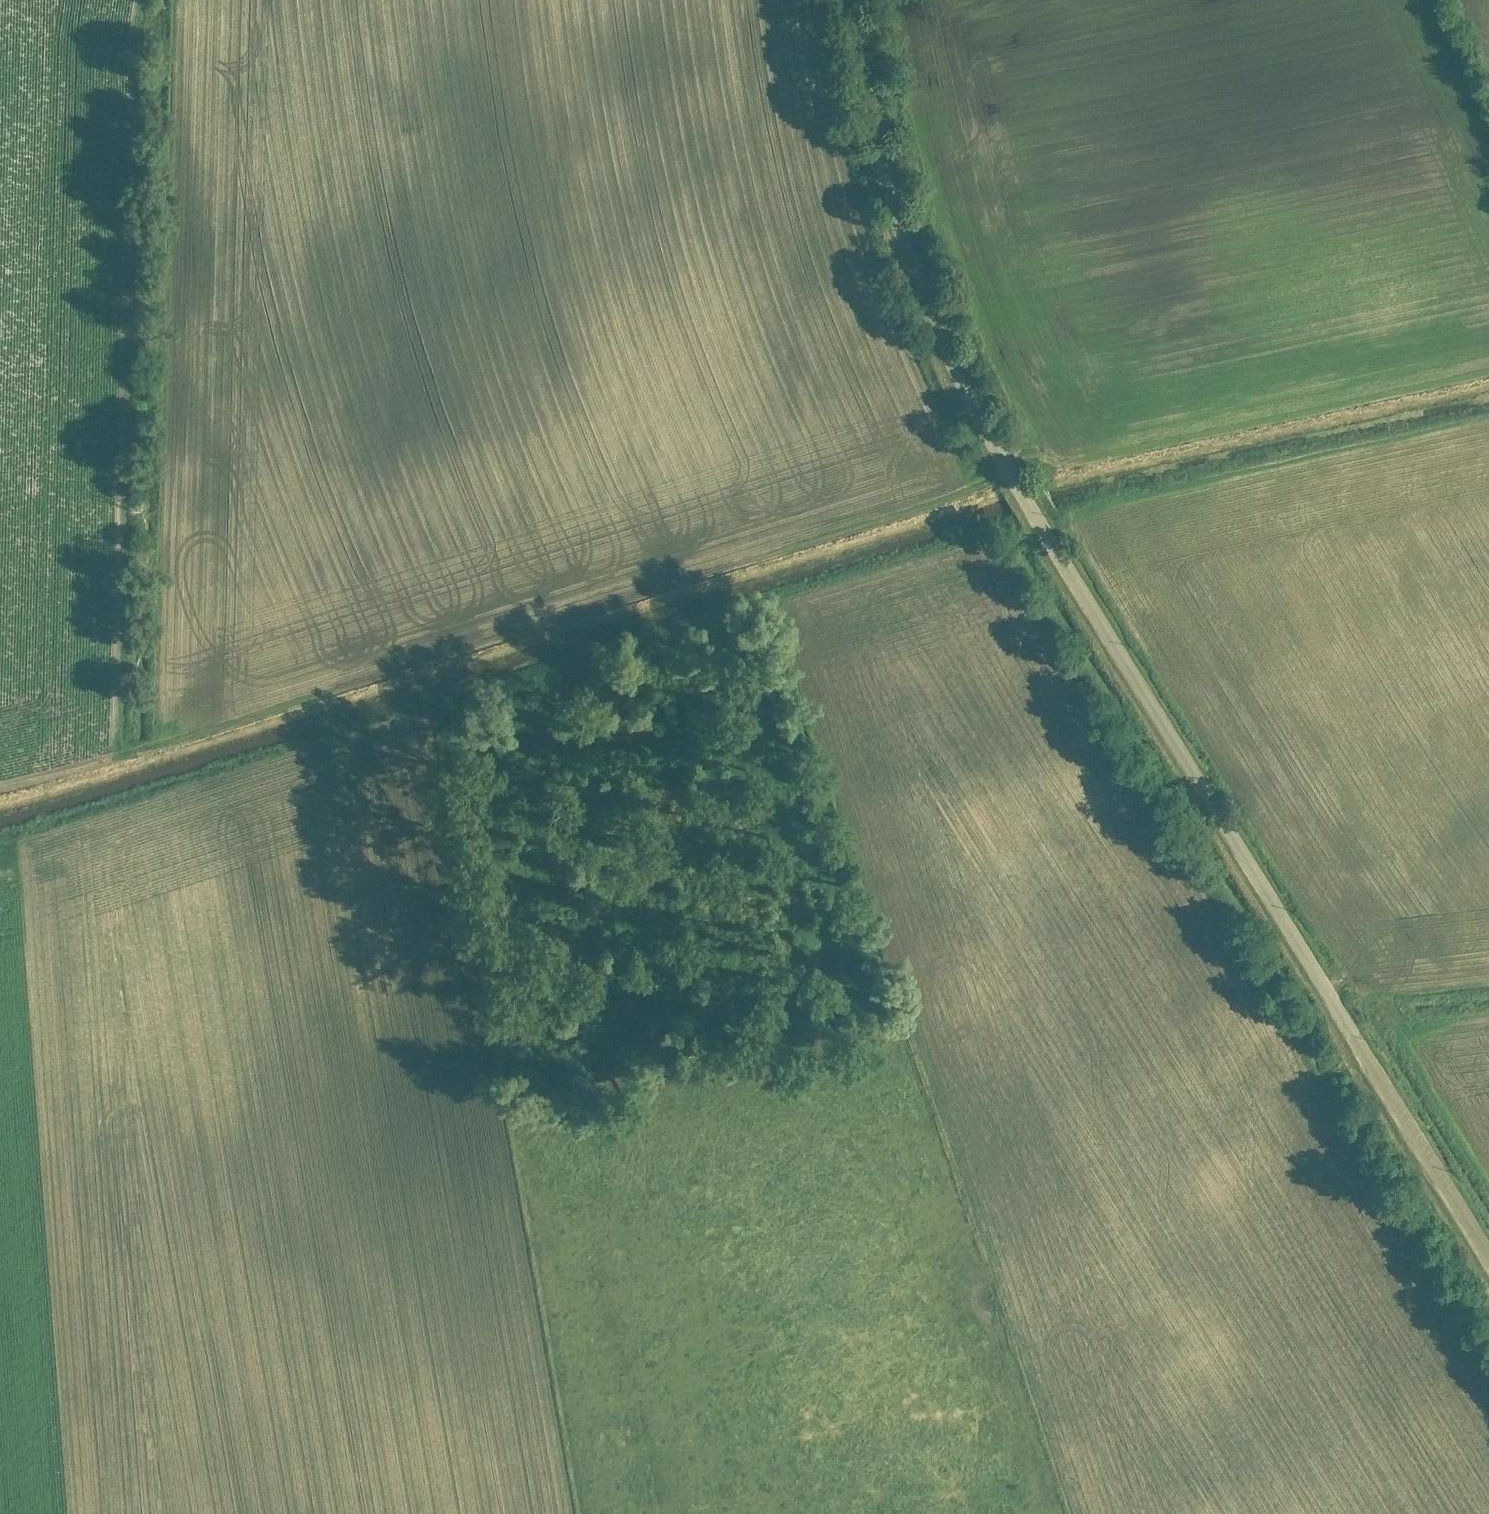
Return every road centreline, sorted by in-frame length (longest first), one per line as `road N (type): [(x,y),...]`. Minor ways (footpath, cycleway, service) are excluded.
road 1 (unclassified): [(862,0),(913,318),(1488,1266)]

